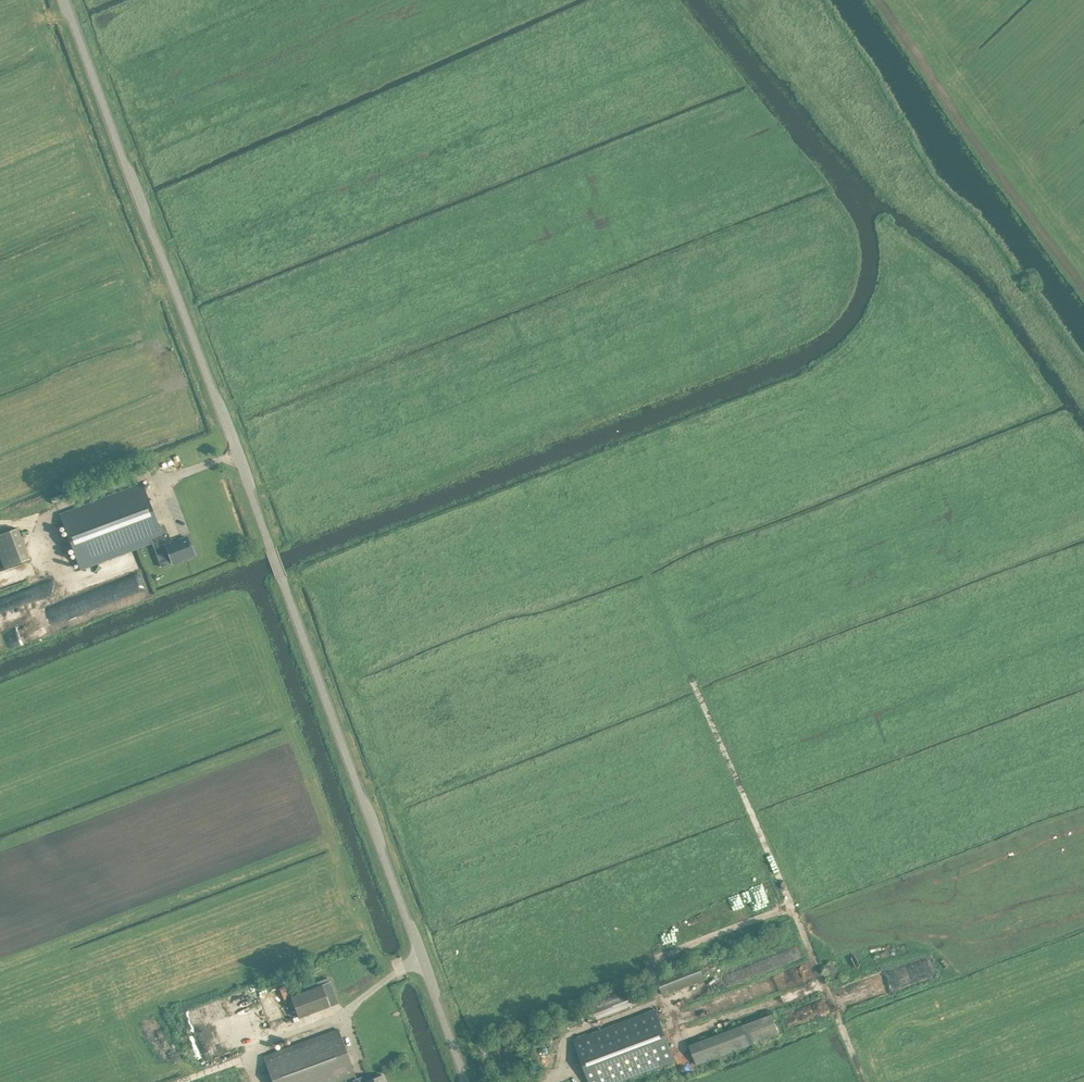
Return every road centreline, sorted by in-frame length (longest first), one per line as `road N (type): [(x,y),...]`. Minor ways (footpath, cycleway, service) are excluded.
road 1 (unclassified): [(465,1081),(70,0)]

